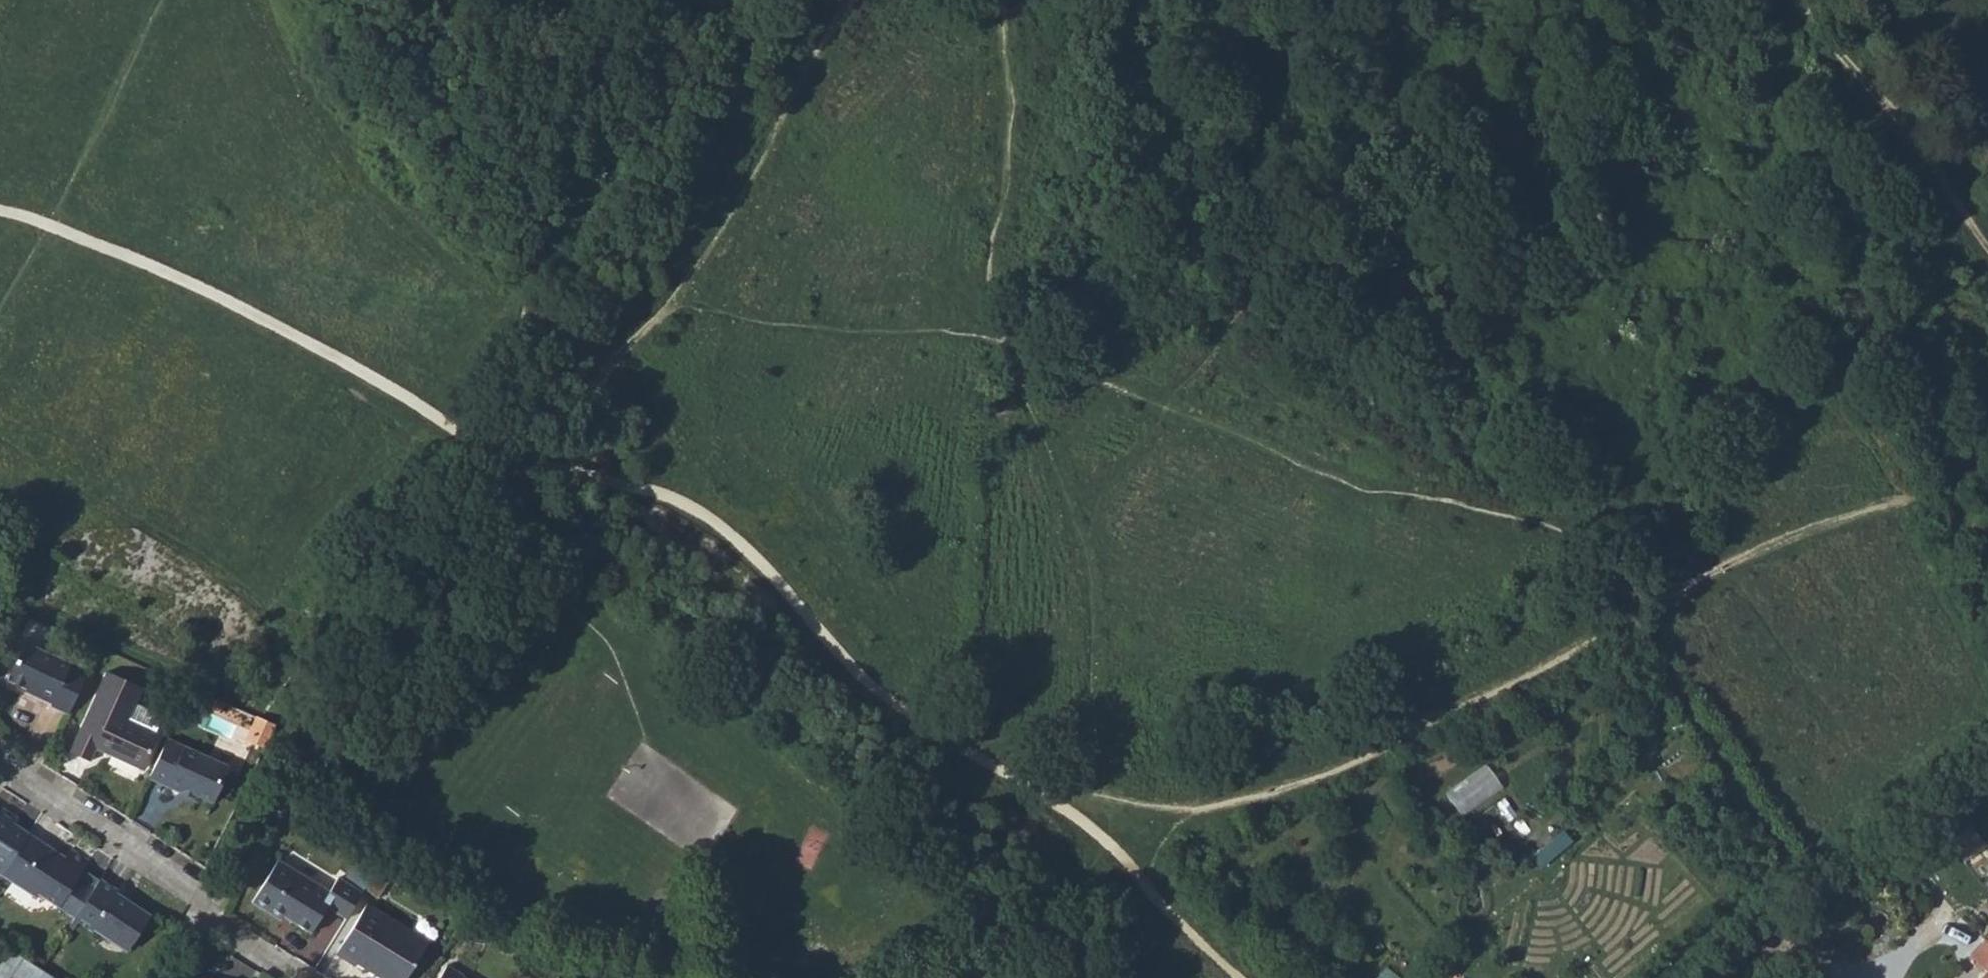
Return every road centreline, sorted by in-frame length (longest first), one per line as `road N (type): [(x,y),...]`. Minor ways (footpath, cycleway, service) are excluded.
road 1 (residential): [(297,977),(212,931),(189,894),(0,763)]

